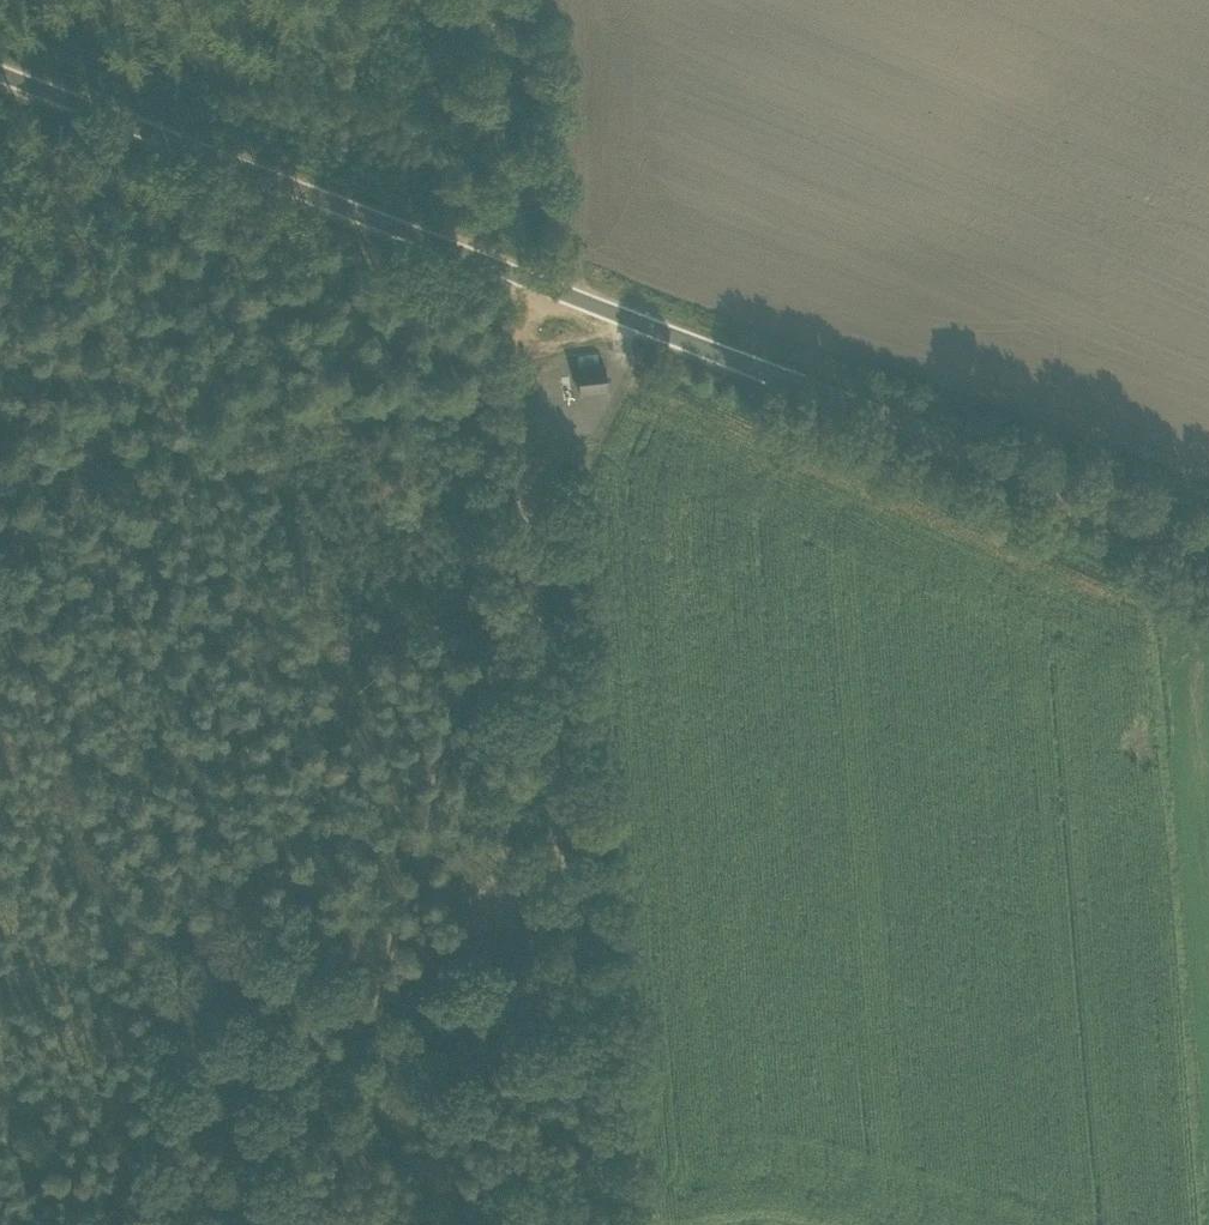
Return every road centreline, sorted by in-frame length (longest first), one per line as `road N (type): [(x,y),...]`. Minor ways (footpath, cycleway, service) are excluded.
road 1 (unclassified): [(1208,544),(0,64)]
road 2 (track): [(606,1224),(566,746)]
road 3 (track): [(566,746),(520,389)]

